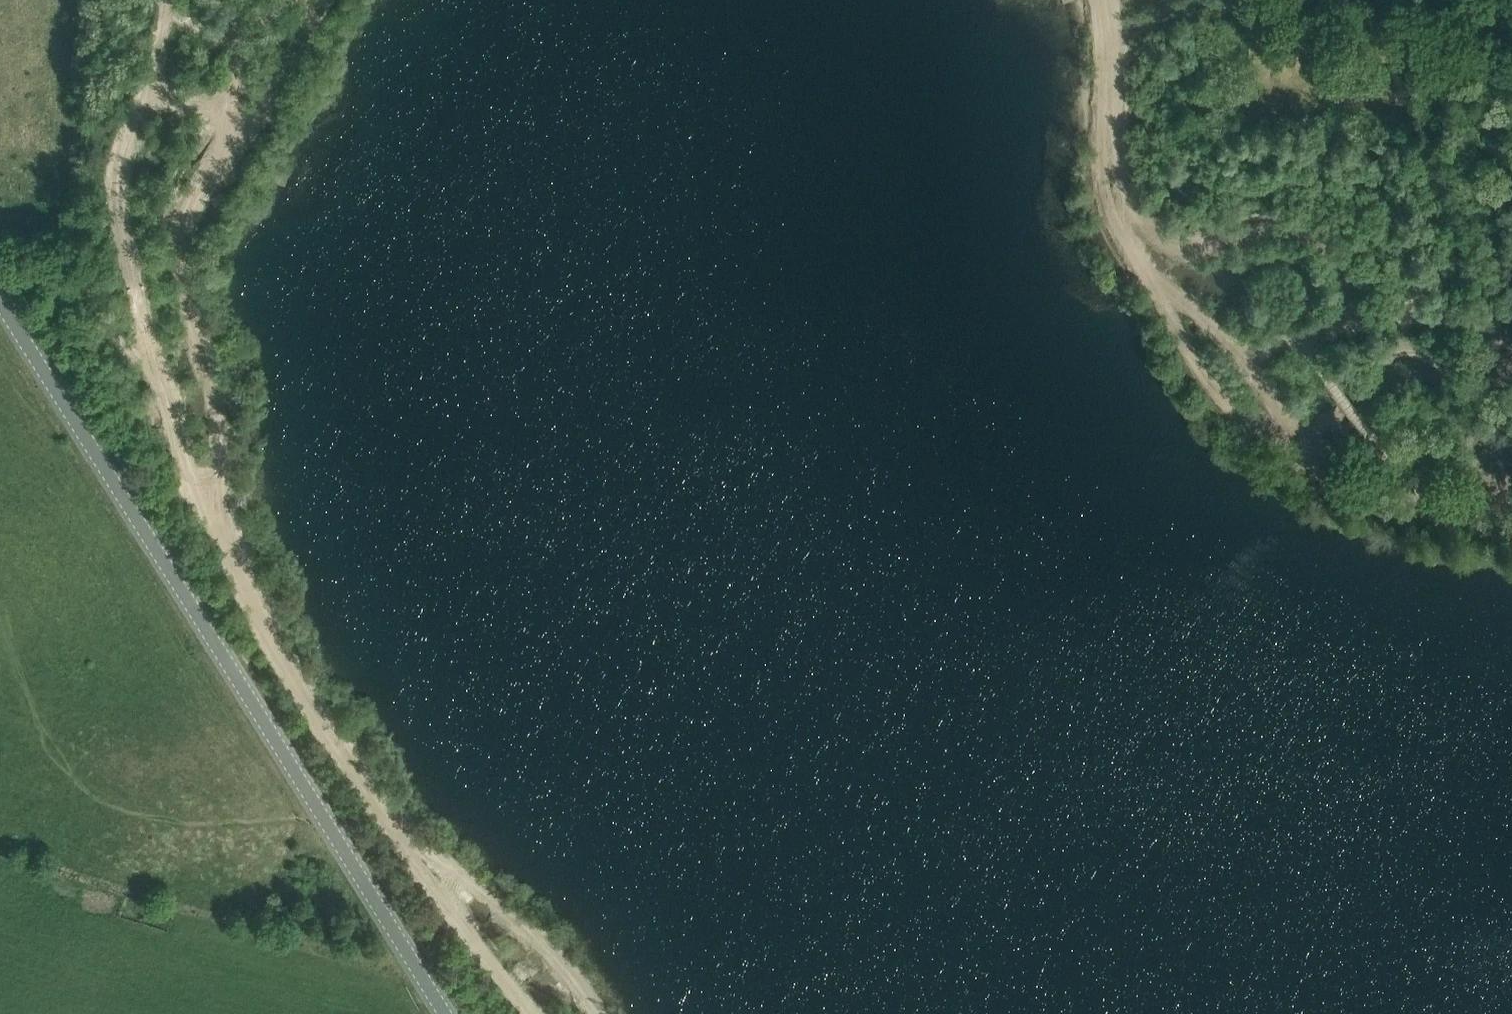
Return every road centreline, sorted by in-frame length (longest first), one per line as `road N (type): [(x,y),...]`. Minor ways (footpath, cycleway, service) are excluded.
road 1 (unclassified): [(445,1013),(0,297)]

